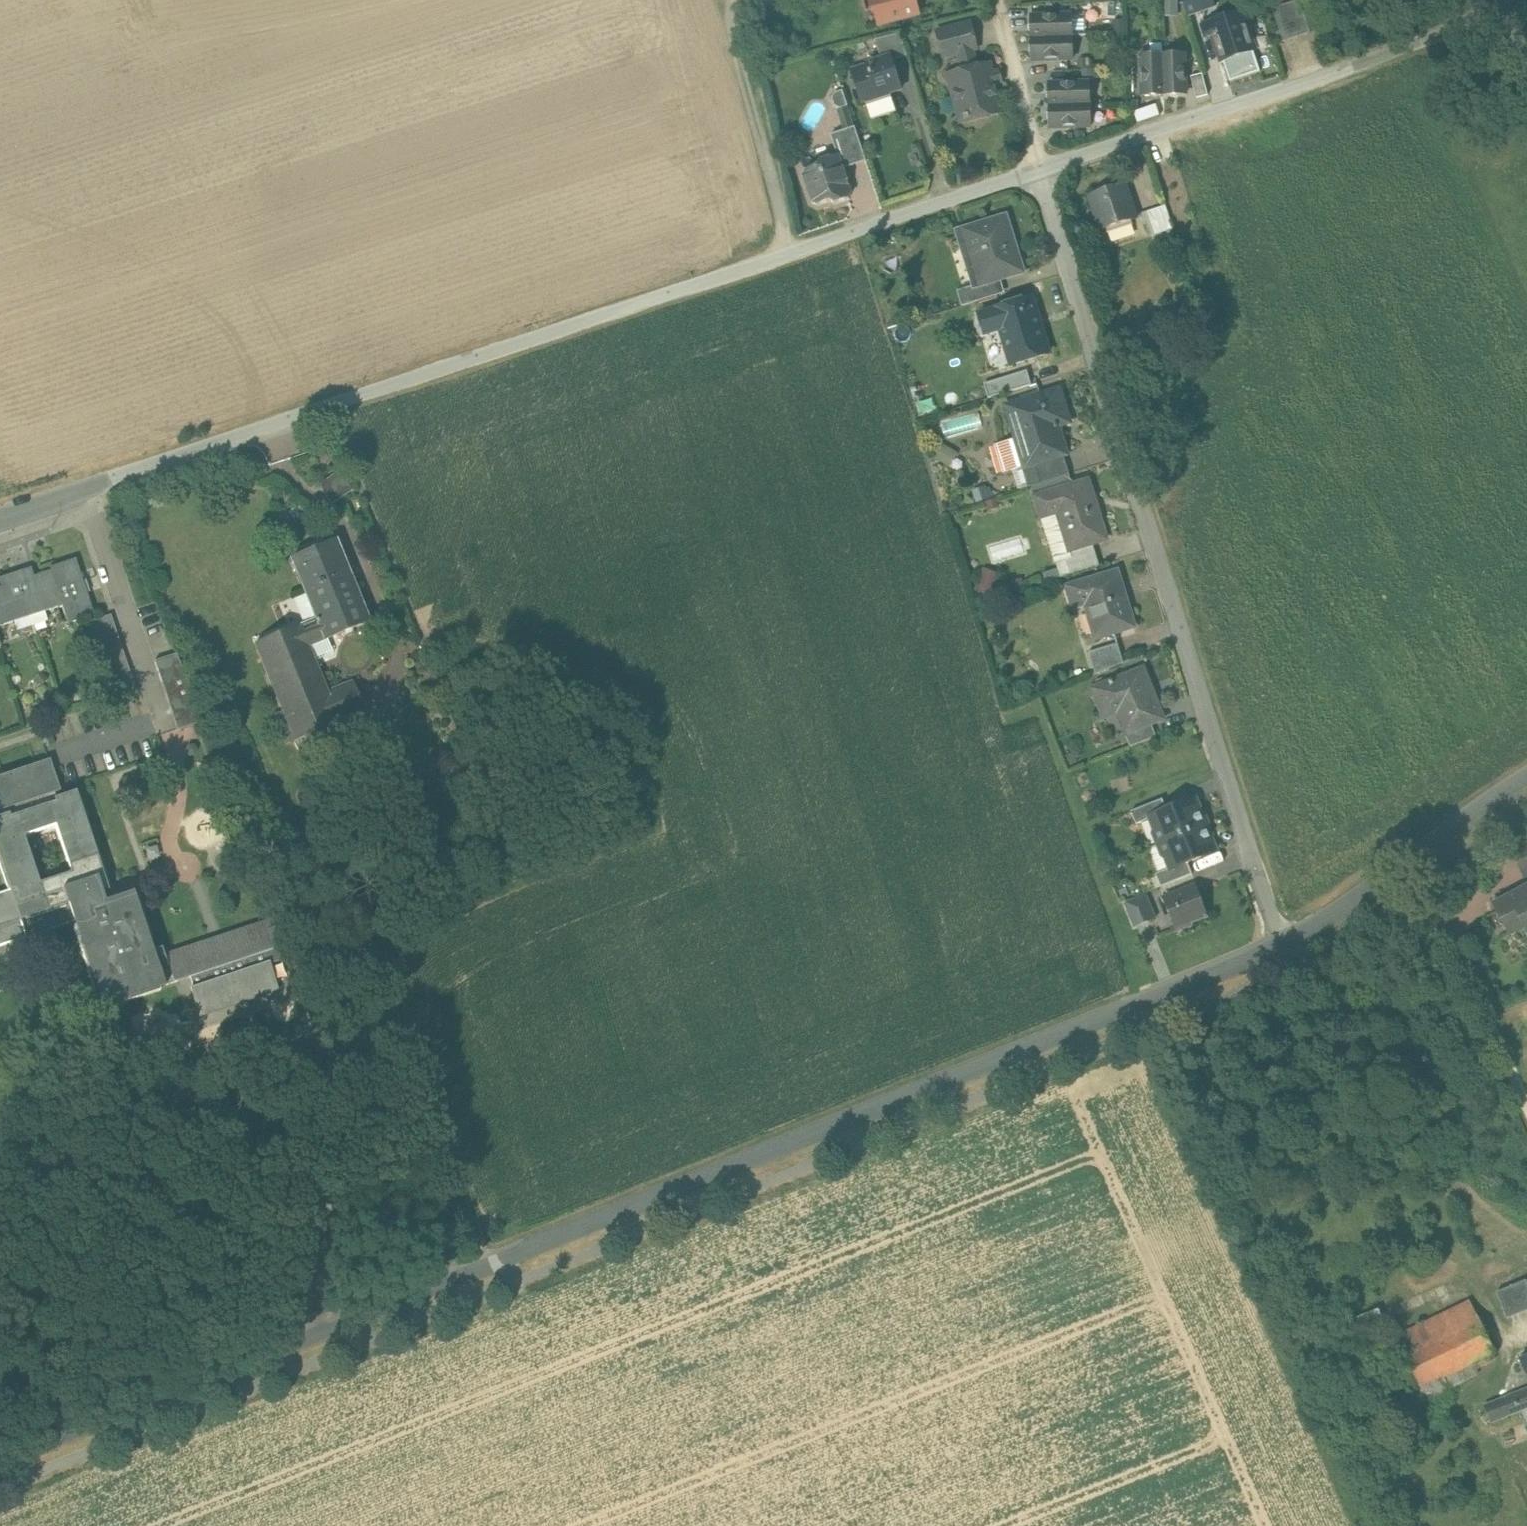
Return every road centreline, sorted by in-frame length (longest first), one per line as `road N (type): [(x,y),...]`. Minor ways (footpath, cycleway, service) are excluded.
road 1 (unclassified): [(0,1464),(1281,946)]
road 2 (residential): [(0,515),(1044,171)]
road 3 (residential): [(1044,171),(1281,946)]
road 4 (residential): [(1044,171),(1500,10)]
road 5 (unclassified): [(1281,946),(1344,914),(1526,784)]
road 6 (track): [(1398,875),(1460,935),(1526,1087)]
road 7 (residential): [(998,0),(1044,171)]

